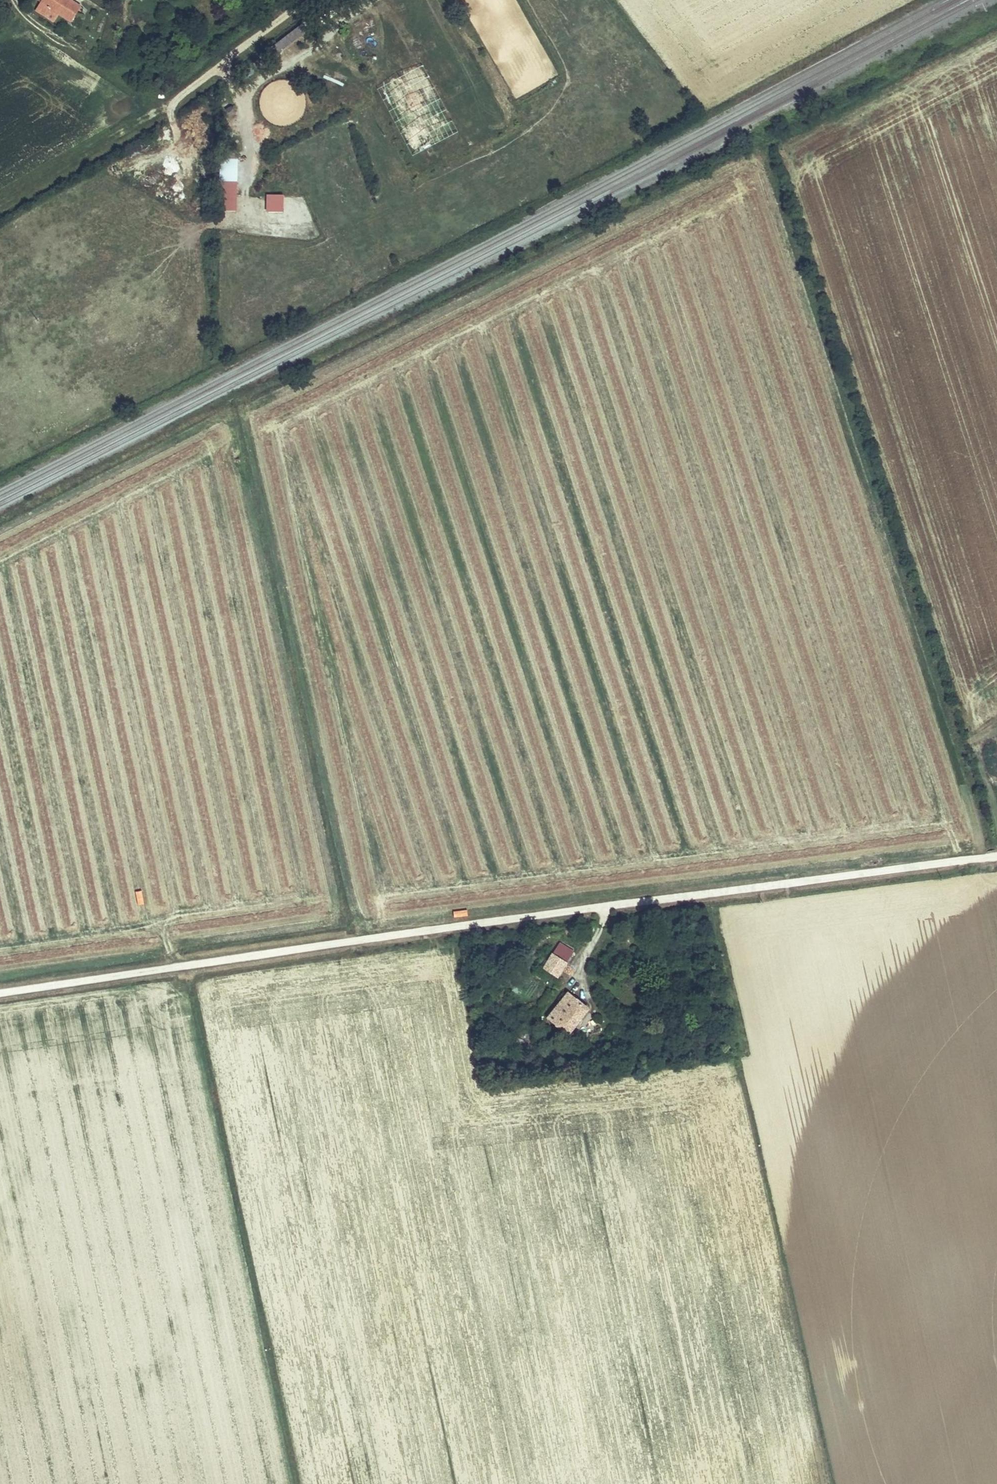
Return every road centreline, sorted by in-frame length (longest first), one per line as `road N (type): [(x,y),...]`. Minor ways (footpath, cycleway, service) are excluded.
road 1 (unclassified): [(0,992),(996,858)]
road 2 (track): [(0,205),(230,57)]

